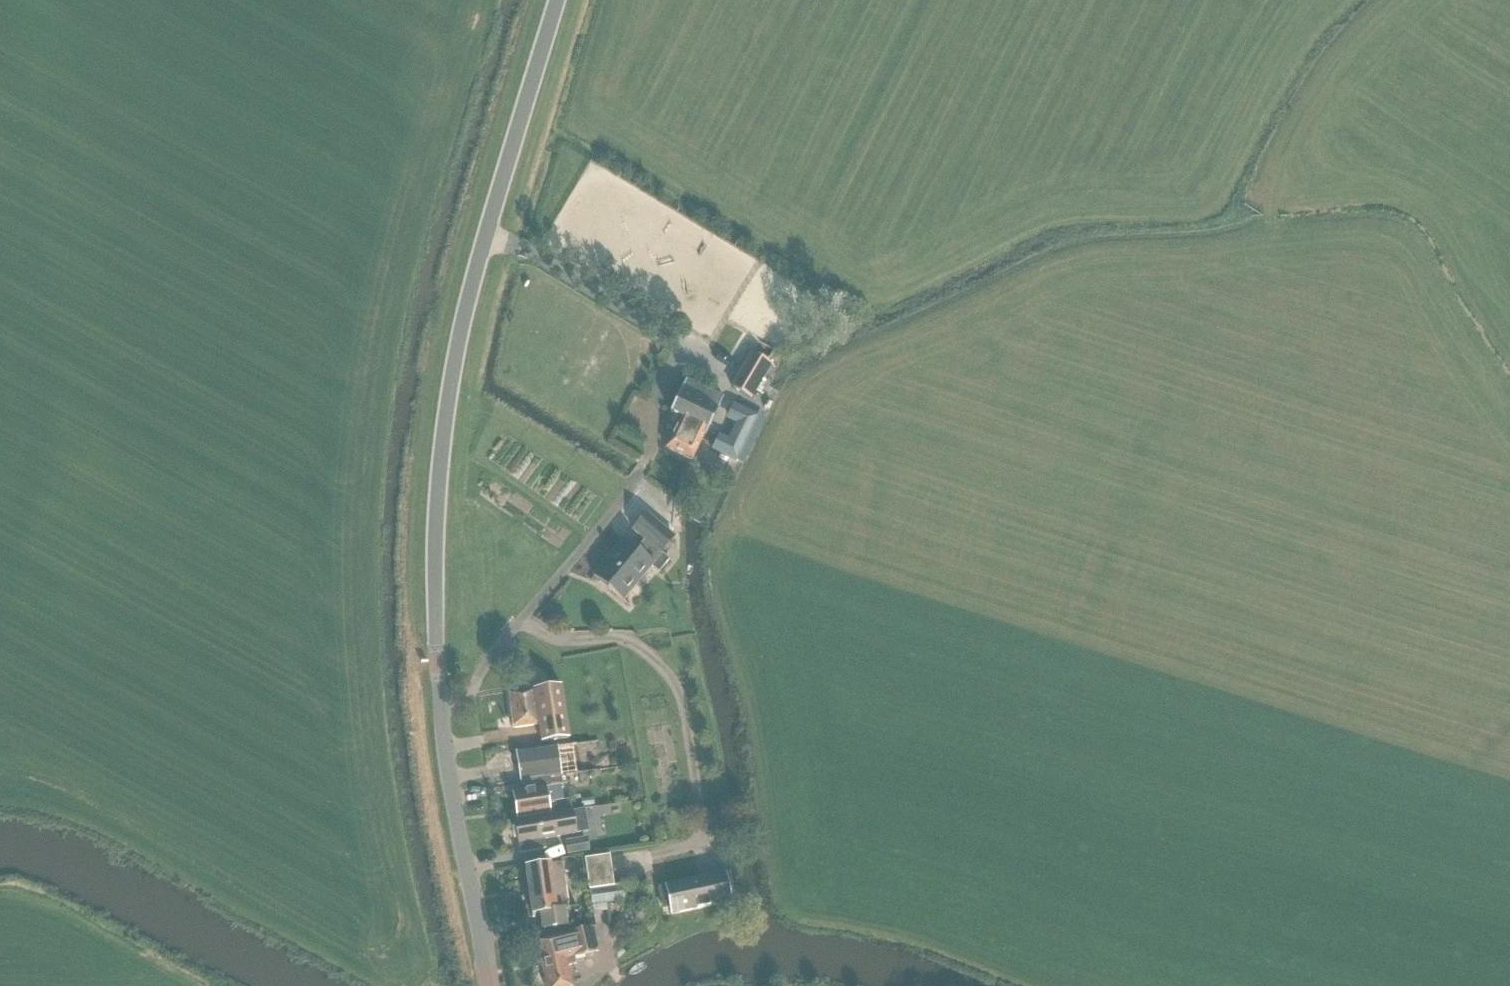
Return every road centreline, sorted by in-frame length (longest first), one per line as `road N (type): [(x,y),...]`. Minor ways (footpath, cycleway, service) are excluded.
road 1 (tertiary): [(442,710),(434,562),(449,397),(484,239),(557,0)]
road 2 (tertiary): [(490,985),(442,710)]
road 3 (residential): [(477,679),(641,474)]

